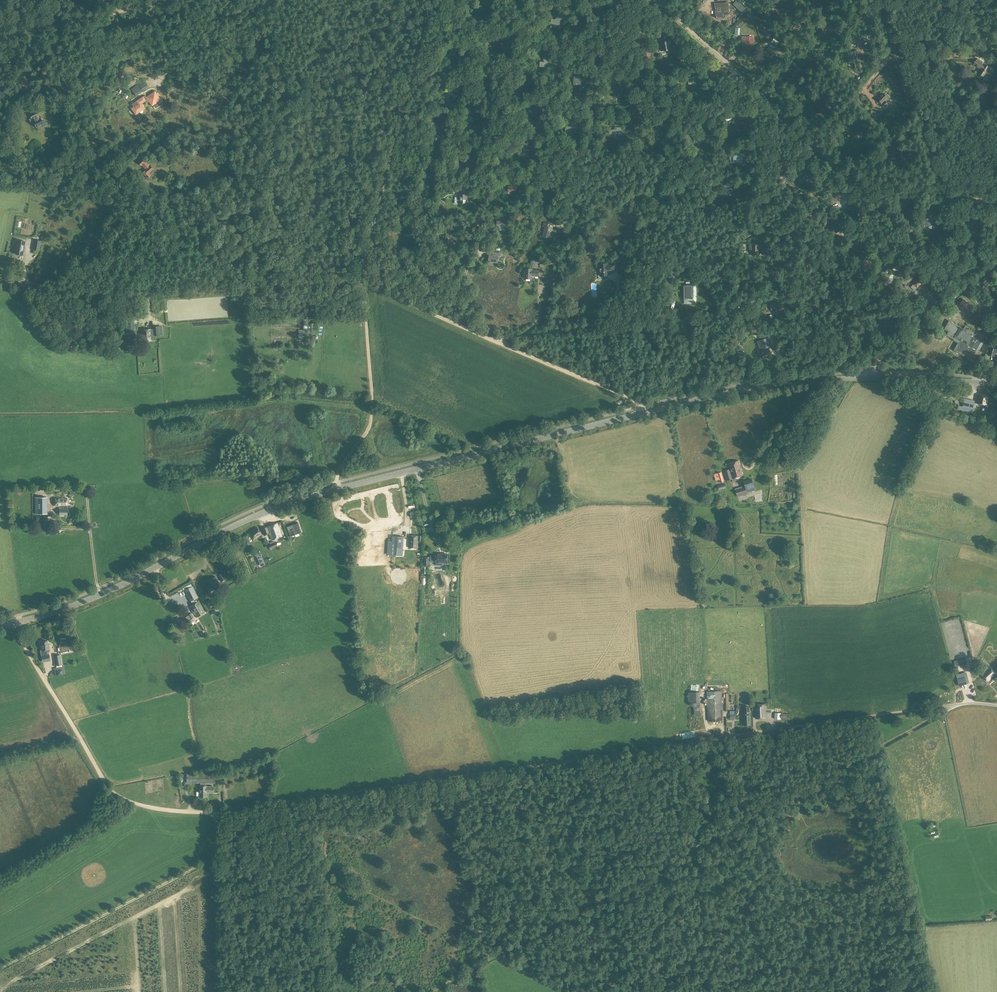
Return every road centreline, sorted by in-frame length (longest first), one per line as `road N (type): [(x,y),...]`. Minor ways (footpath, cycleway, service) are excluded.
road 1 (track): [(430,991),(960,705)]
road 2 (tertiary): [(335,490),(705,399),(865,378)]
road 3 (track): [(217,813),(698,742)]
road 4 (unclassified): [(965,290),(655,0)]
road 5 (track): [(217,813),(571,991)]
road 6 (tertiary): [(0,627),(75,606),(247,520),(335,490)]
road 7 (track): [(361,282),(161,296),(0,284)]
road 8 (track): [(644,413),(634,401),(361,282)]
road 9 (track): [(14,624),(115,795),(140,806),(217,813)]
road 10 (track): [(361,282),(434,0)]
road 11 (unclassified): [(698,742),(960,705)]
road 12 (track): [(0,969),(217,857)]
road 13 (track): [(336,483),(372,418),(361,282)]
road 14 (track): [(937,193),(878,0)]
road 15 (track): [(218,991),(217,813)]
road 16 (track): [(0,36),(167,0)]
road 17 (unclassified): [(865,378),(965,290)]
road 18 (track): [(894,53),(812,145)]

